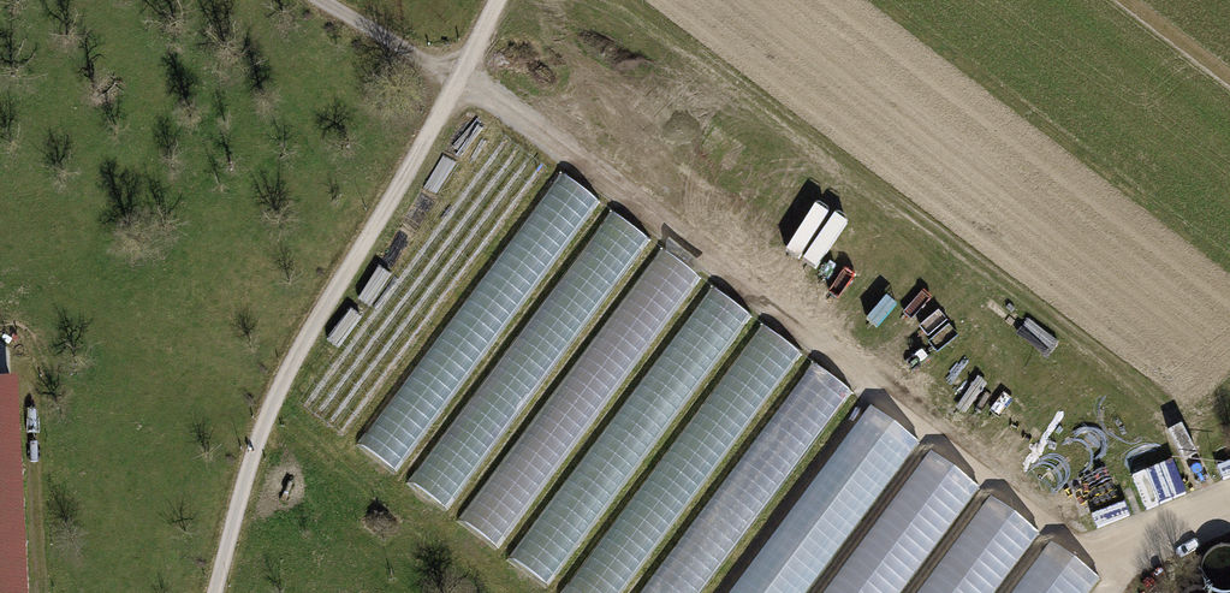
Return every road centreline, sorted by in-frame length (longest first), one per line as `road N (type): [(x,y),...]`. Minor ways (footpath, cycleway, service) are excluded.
road 1 (track): [(319,0),(457,77),(1099,556)]
road 2 (track): [(494,0),(263,414),(210,592)]

